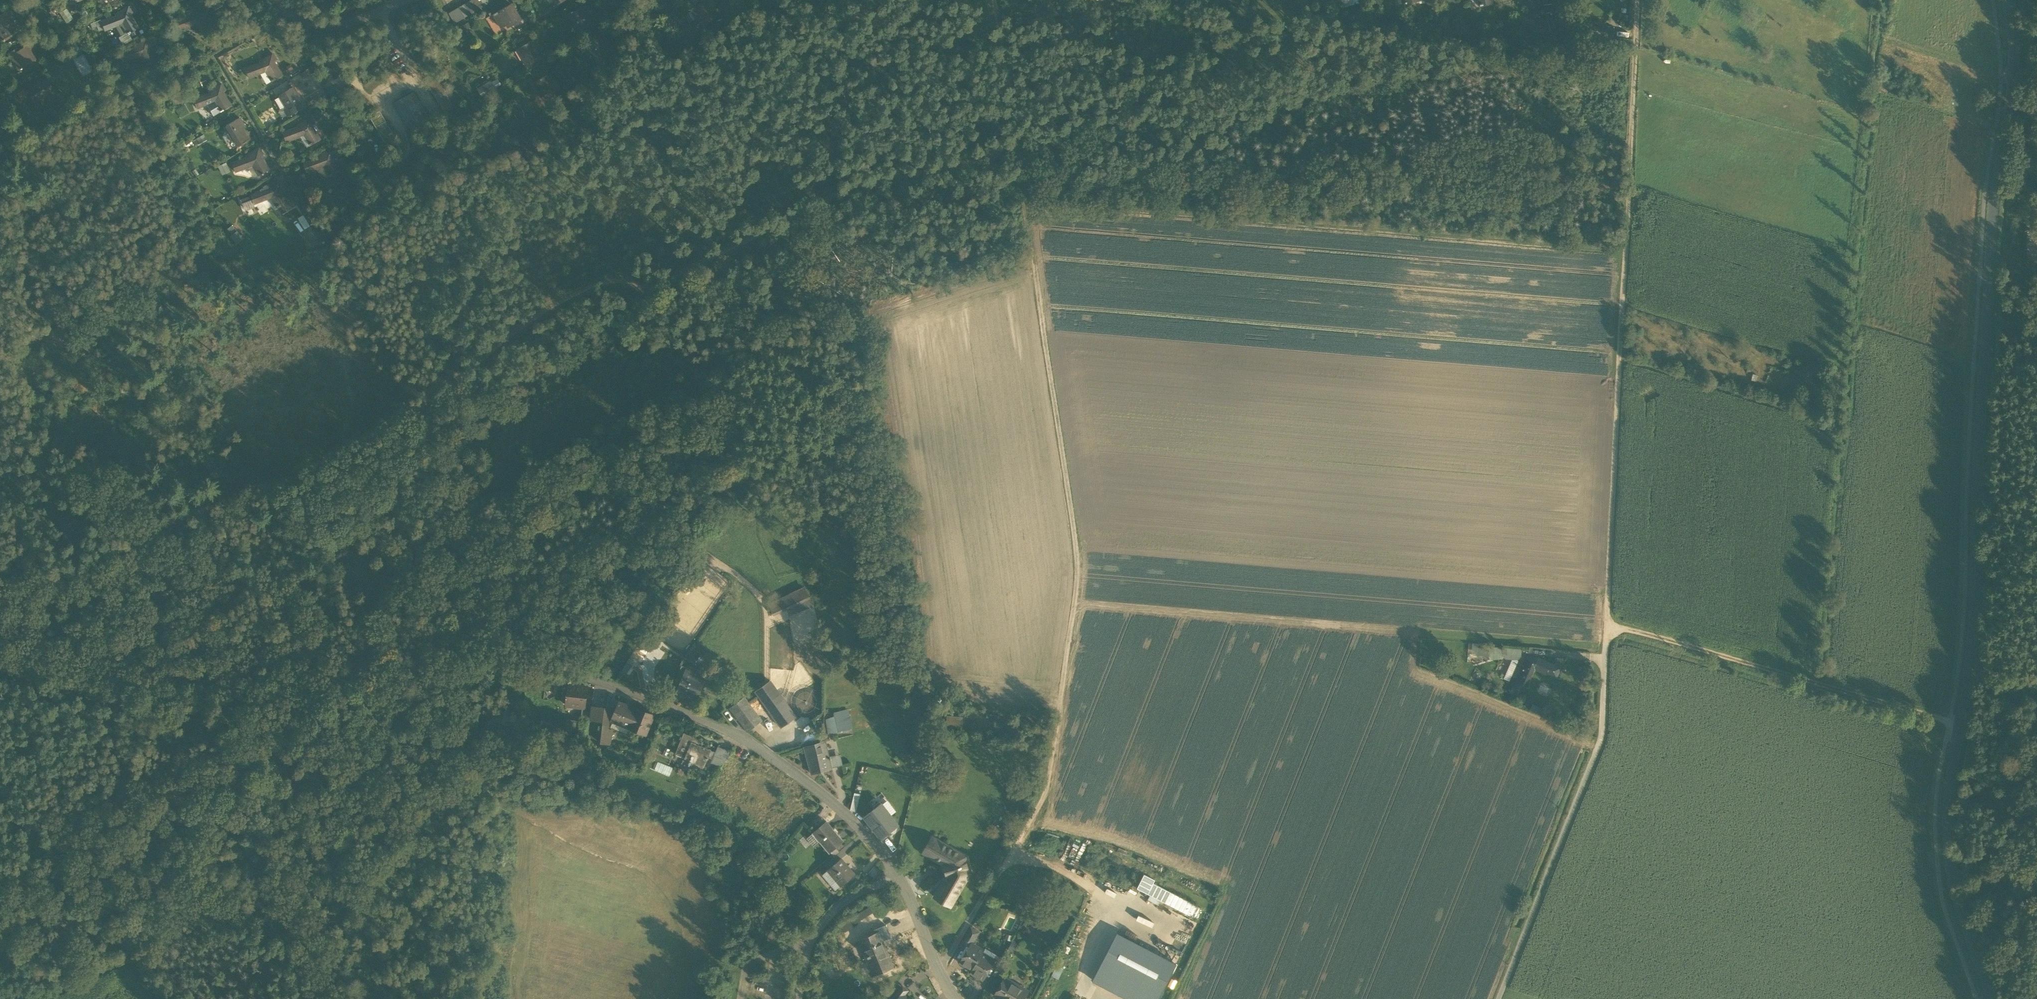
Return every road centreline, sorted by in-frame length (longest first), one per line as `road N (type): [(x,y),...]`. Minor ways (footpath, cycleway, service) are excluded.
road 1 (unclassified): [(2008,0),(2013,104),(1995,188),(1972,612),(1946,786),(1946,846),(1991,998)]
road 2 (track): [(1004,862),(1044,792),(1079,574),(1017,153)]
road 3 (track): [(1609,589),(1637,0)]
road 4 (track): [(0,614),(18,594),(330,457),(450,386)]
road 5 (unclassified): [(1609,589),(1602,737),(1499,998)]
road 6 (unclassified): [(899,876),(841,811),(746,741),(571,671)]
road 7 (track): [(651,288),(848,196),(1017,153)]
road 8 (track): [(312,737),(197,858),(100,916),(0,931)]
road 9 (track): [(1607,623),(1958,724)]
road 10 (track): [(0,667),(200,729),(312,737)]
road 11 (track): [(450,386),(573,297),(624,283)]
road 12 (residential): [(801,998),(814,938),(829,917),(860,891),(899,876)]
road 13 (track): [(1017,153),(995,0)]
road 14 (track): [(312,737),(452,677)]
road 15 (residential): [(407,0),(328,27),(288,15),(272,0)]
road 16 (unclassified): [(938,975),(1004,862)]

